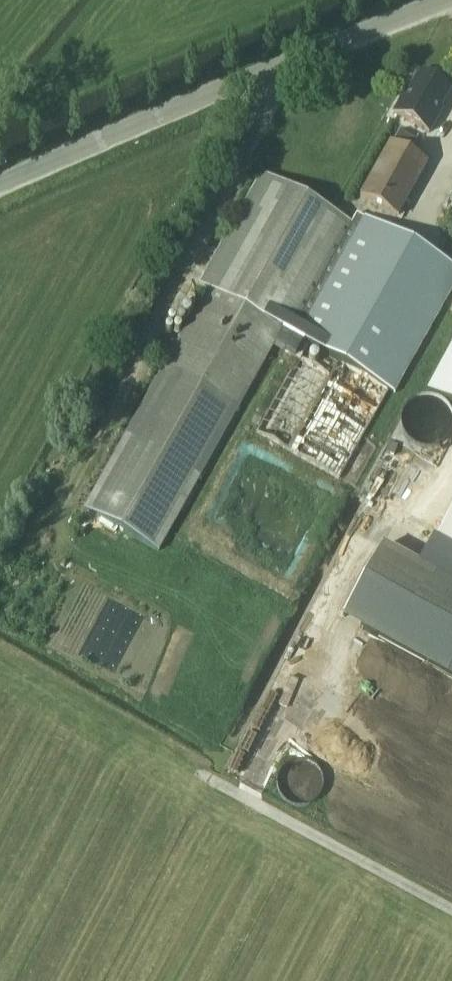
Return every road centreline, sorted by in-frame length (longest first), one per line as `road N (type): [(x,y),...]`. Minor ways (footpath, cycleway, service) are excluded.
road 1 (unclassified): [(444,0),(0,185)]
road 2 (track): [(451,906),(202,773)]

